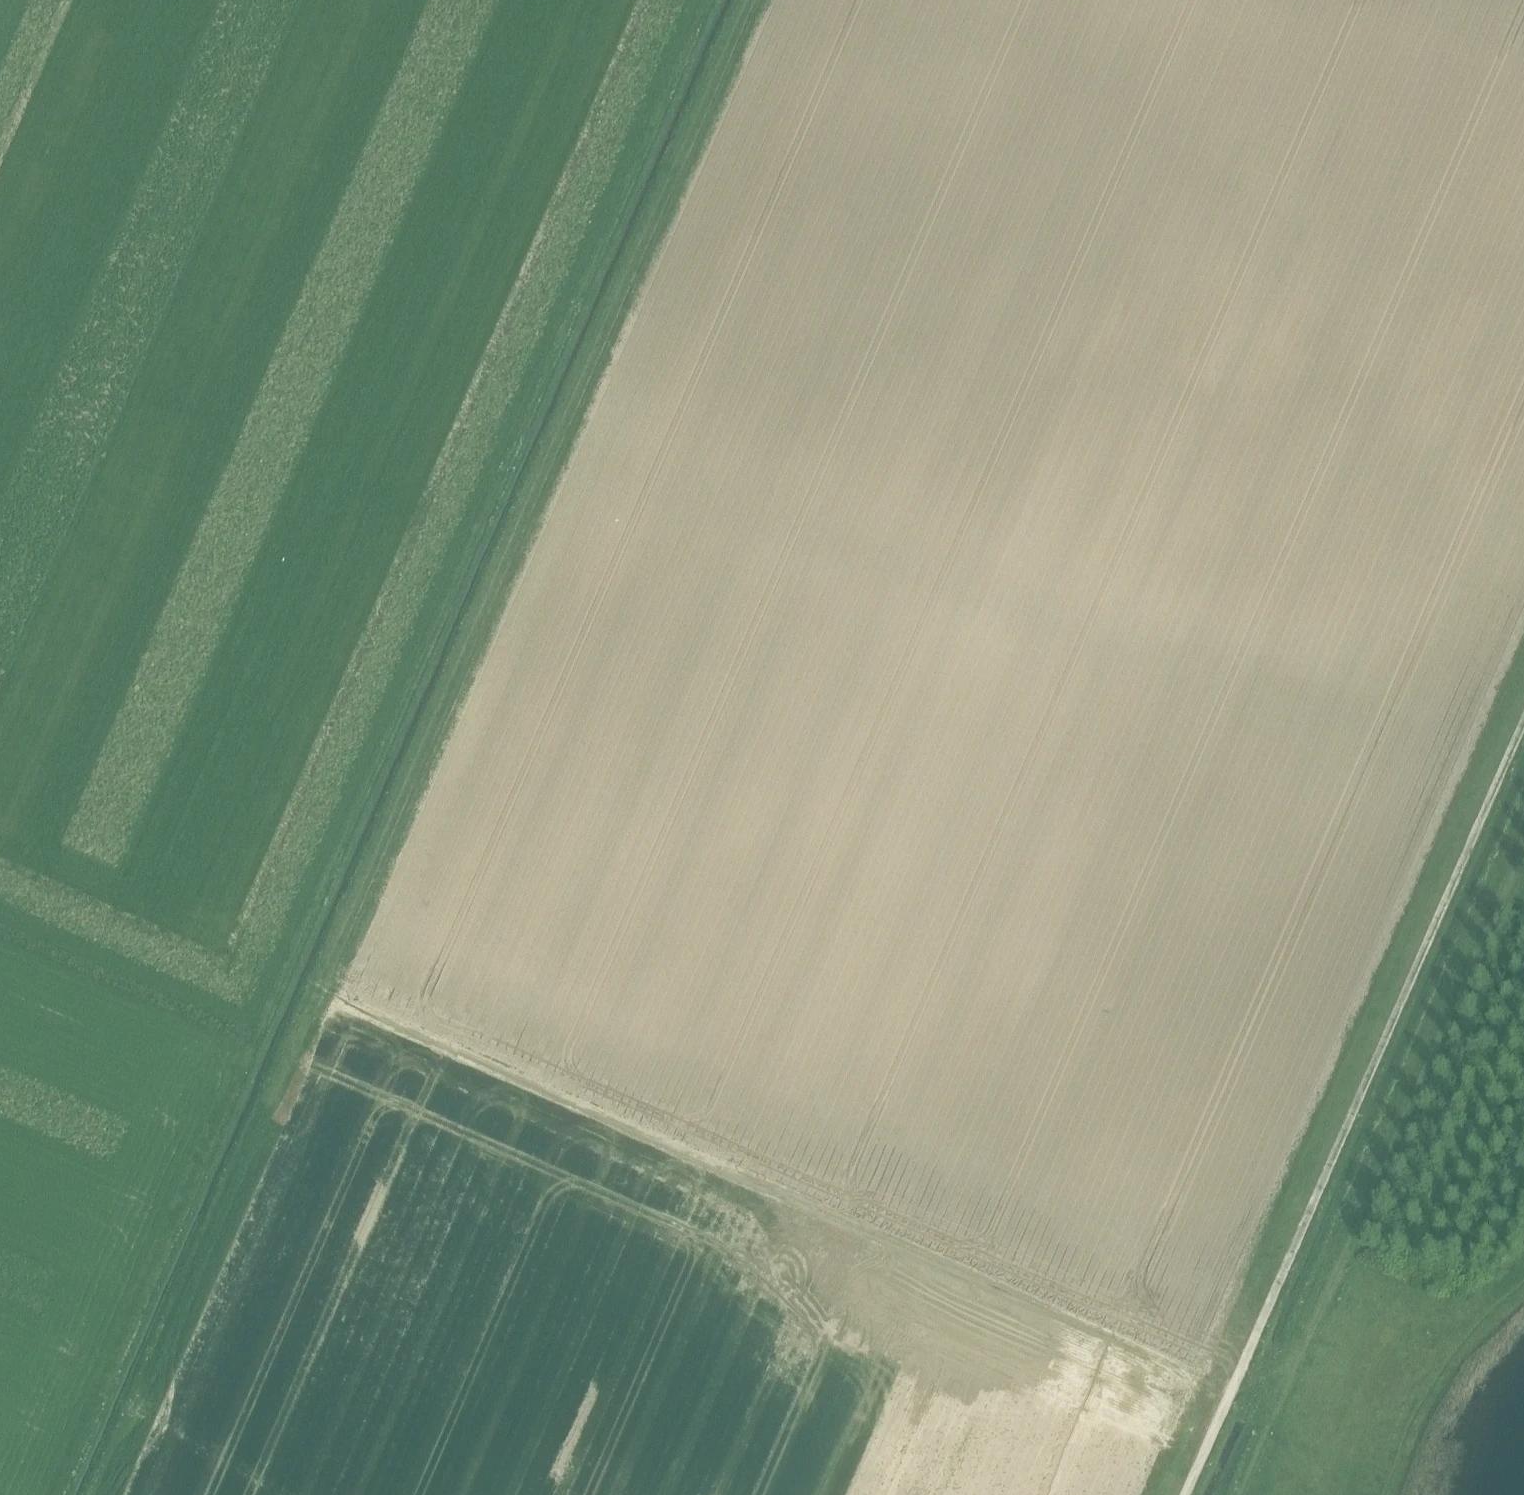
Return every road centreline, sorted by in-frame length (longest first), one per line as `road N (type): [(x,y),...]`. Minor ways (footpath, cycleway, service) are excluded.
road 1 (track): [(1185,1494),(1523,716)]

